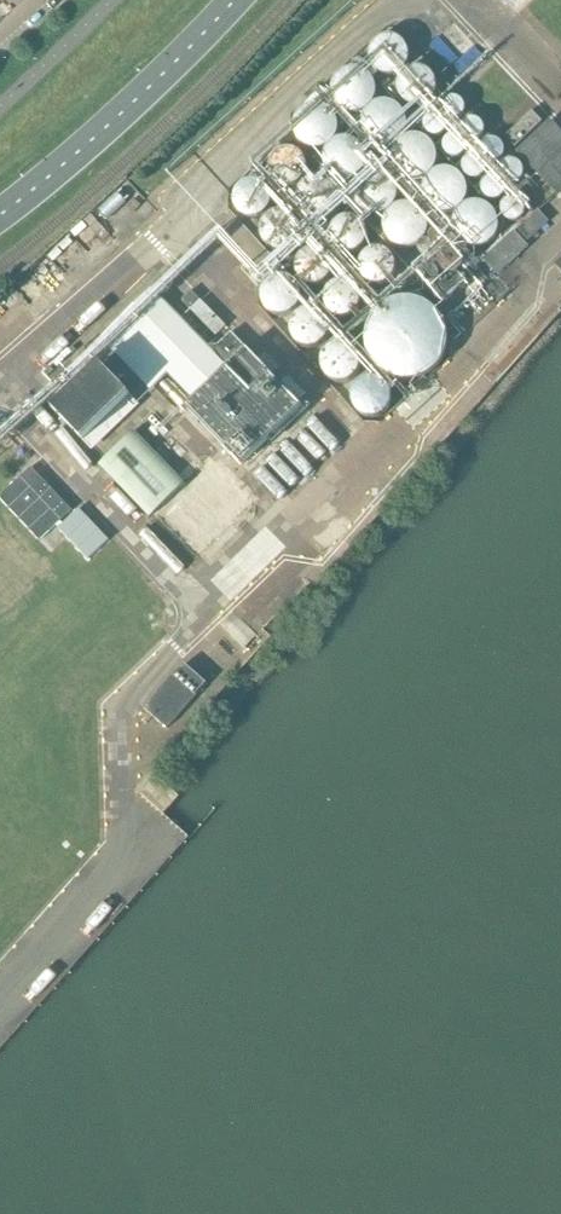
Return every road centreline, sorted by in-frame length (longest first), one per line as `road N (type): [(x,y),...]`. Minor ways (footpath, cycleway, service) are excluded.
road 1 (secondary): [(0,214),(113,121),(236,0)]

